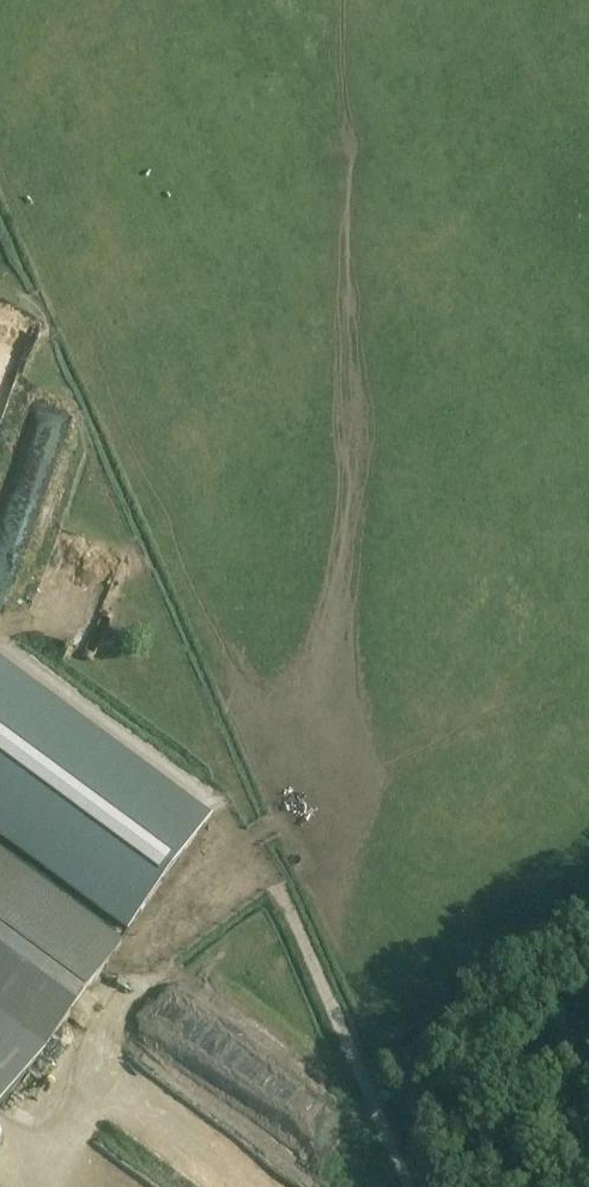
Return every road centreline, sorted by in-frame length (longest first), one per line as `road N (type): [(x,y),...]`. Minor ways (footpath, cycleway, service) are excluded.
road 1 (track): [(0,636),(241,823),(405,1186)]

